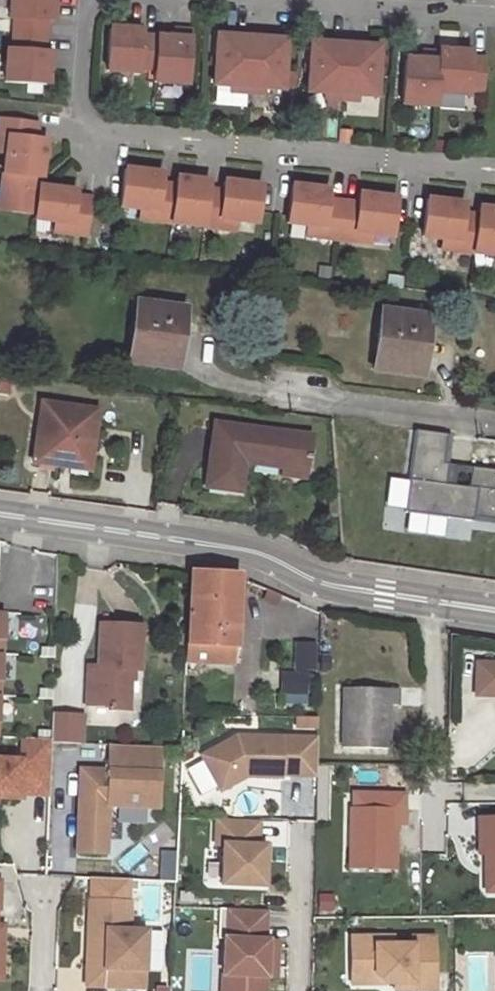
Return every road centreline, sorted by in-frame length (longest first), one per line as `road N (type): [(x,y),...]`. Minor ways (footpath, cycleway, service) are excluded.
road 1 (residential): [(494,170),(102,128),(81,98),(89,16),(100,0)]
road 2 (tertiary): [(494,609),(335,586),(239,548),(0,514)]
road 3 (residential): [(231,0),(494,18)]
road 4 (residential): [(295,398),(494,428)]

